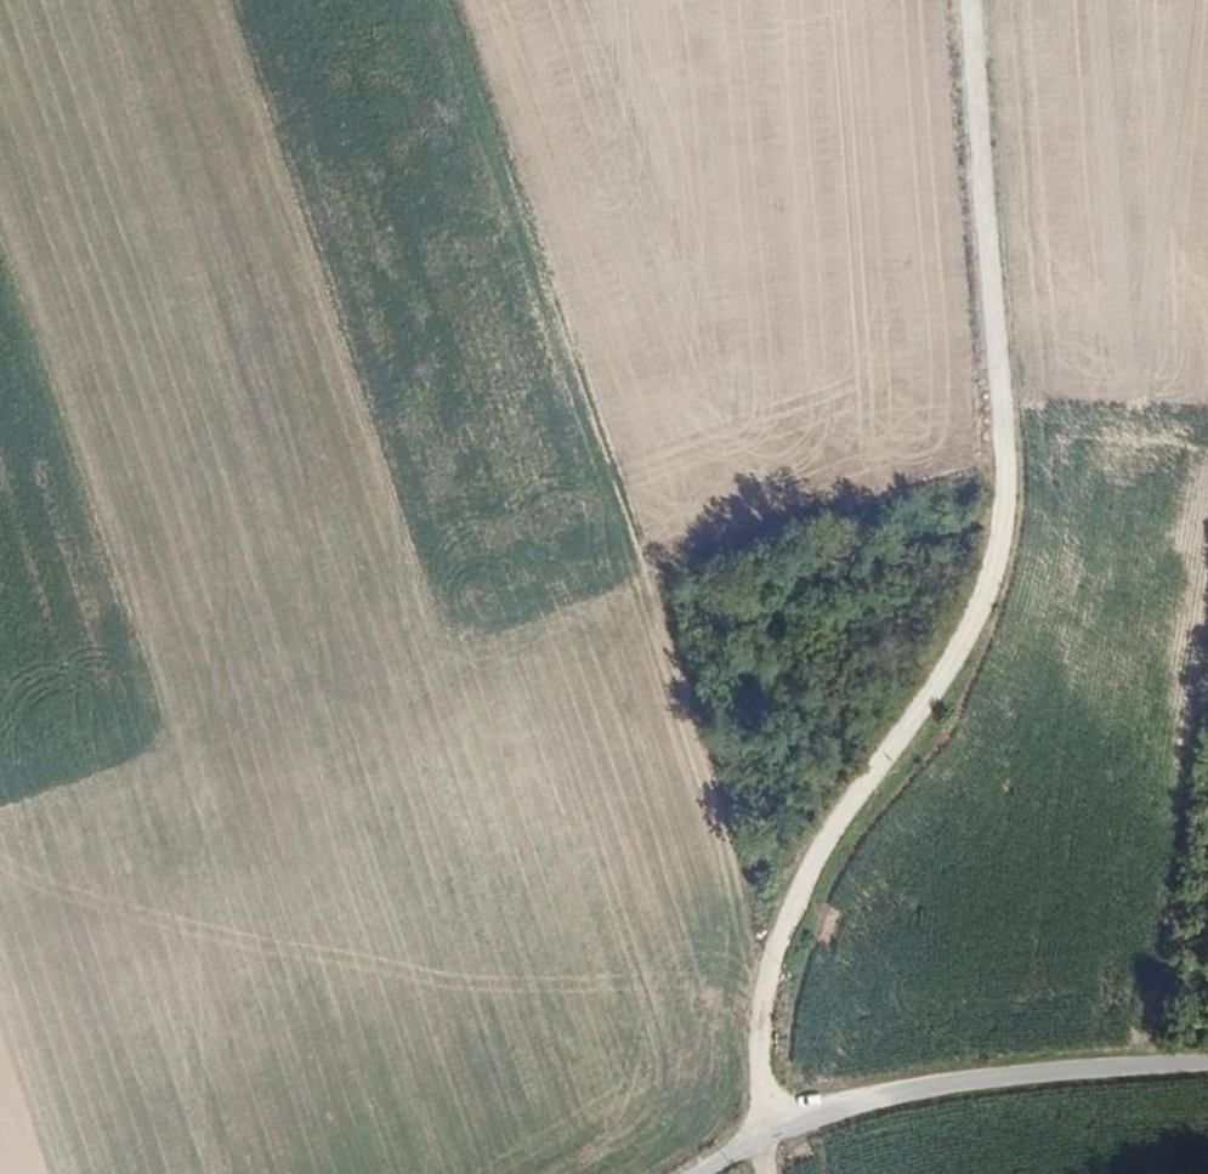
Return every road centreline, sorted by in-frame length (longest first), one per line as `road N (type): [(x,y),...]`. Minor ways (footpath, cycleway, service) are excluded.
road 1 (track): [(966,0),(975,204),(1008,444),(1002,551),(965,650),(797,891),(763,1031),(759,1073),(772,1173)]
road 2 (unclassified): [(703,1173),(773,1132),(869,1102),(1058,1073),(1207,1061)]

